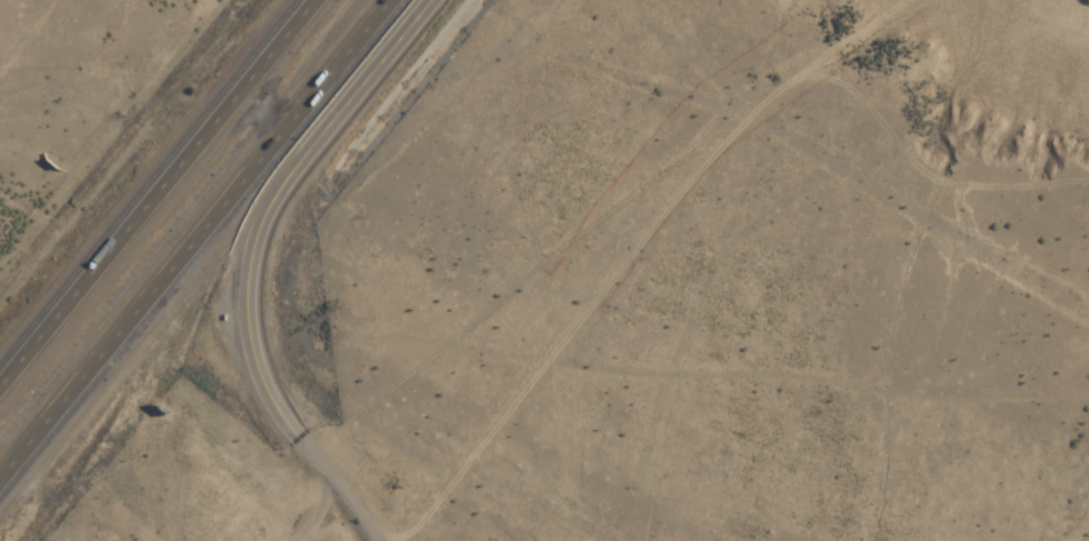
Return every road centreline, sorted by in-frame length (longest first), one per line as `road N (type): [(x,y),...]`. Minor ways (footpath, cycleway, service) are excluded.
road 1 (residential): [(374,540),(280,419),(252,362),(250,254),(269,202),(433,0)]
road 2 (motorway): [(0,493),(405,0)]
road 3 (motorway): [(317,0),(0,391)]

